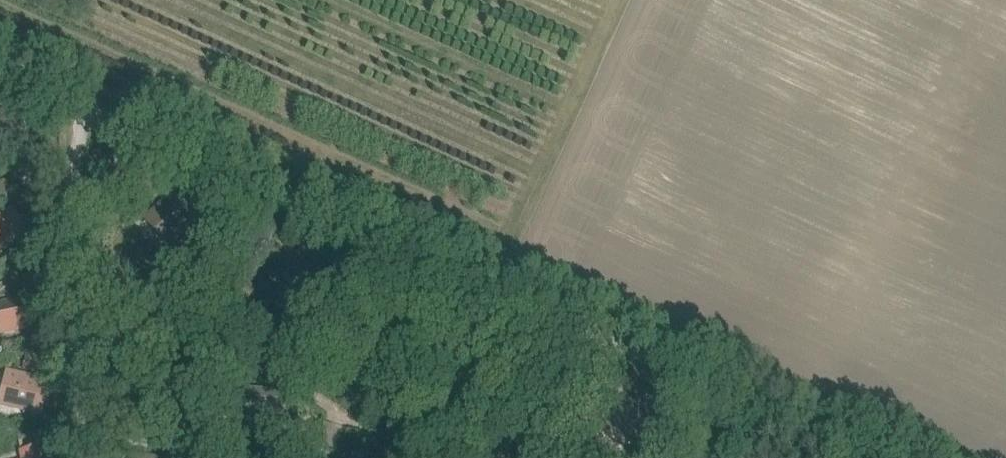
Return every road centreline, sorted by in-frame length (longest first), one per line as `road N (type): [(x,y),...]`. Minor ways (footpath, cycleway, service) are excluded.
road 1 (residential): [(724,394),(68,96)]
road 2 (residential): [(63,324),(55,166),(68,96)]
road 3 (residential): [(254,367),(157,355),(63,324)]

